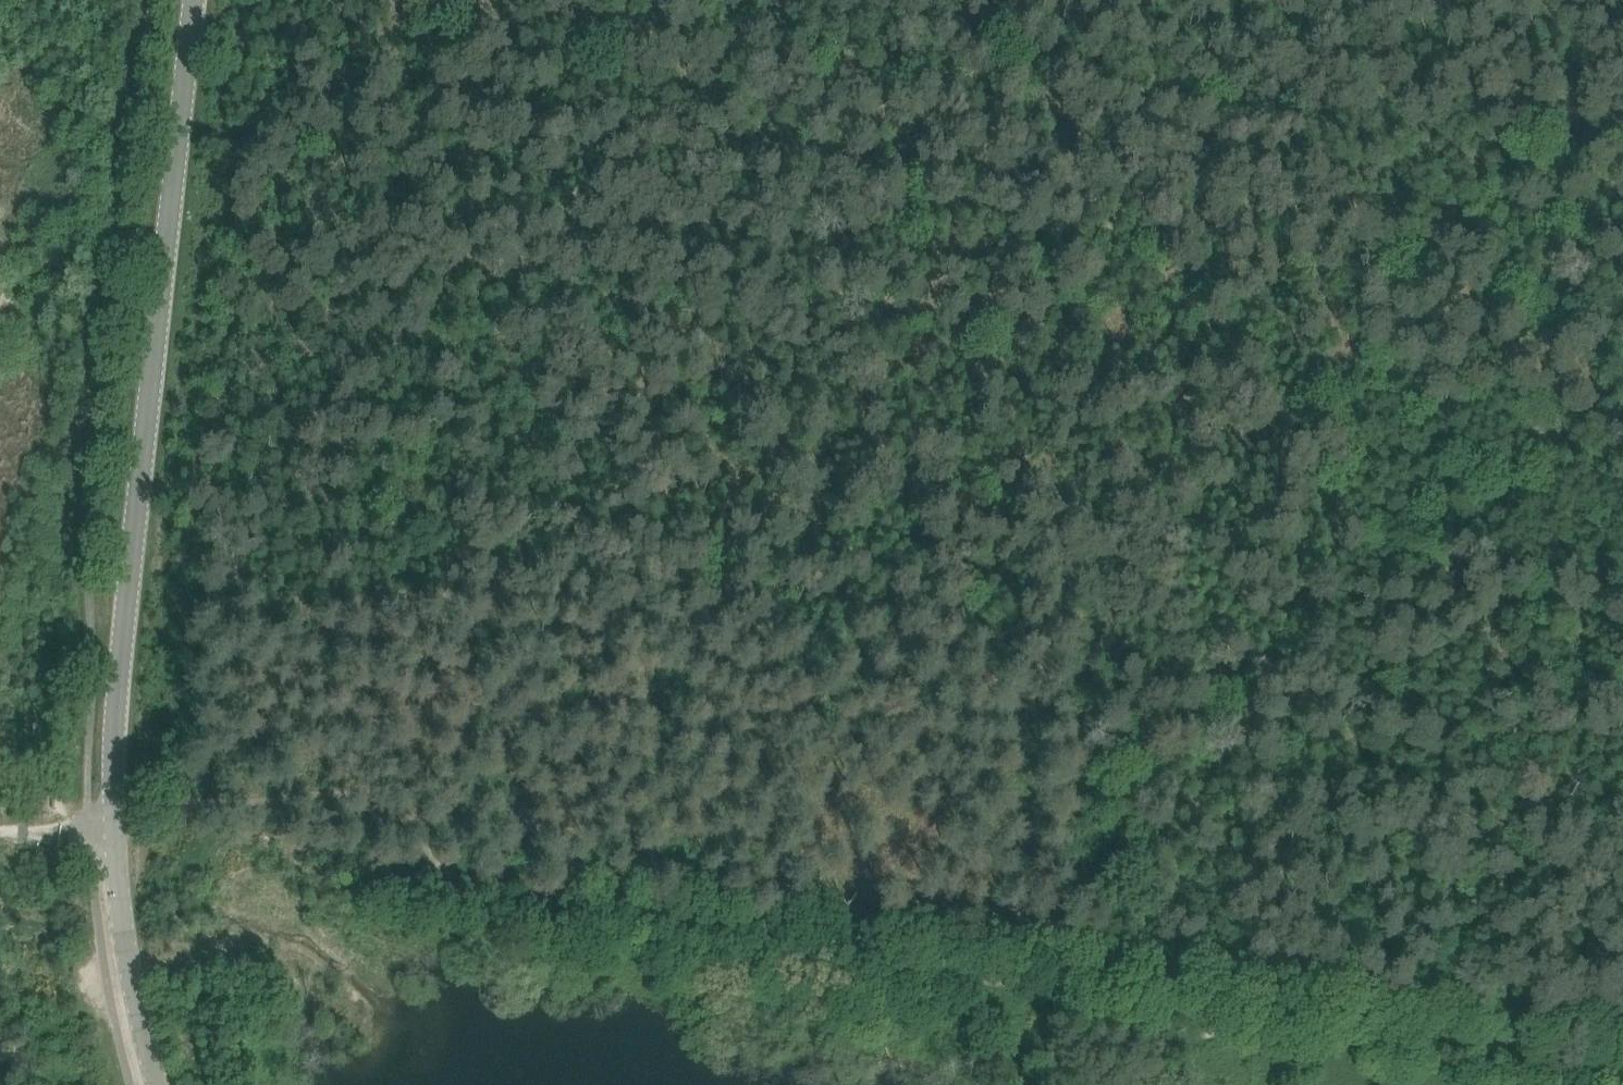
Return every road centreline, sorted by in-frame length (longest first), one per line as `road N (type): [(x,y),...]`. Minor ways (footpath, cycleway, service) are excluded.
road 1 (tertiary): [(159,1084),(125,927),(115,758),(195,0)]

